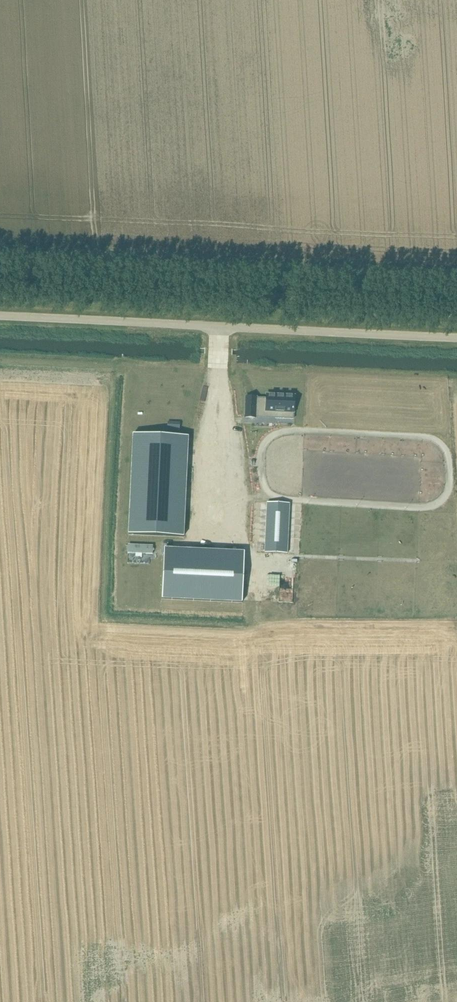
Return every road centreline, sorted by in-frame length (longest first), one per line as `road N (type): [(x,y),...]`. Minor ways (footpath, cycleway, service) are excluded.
road 1 (unclassified): [(0,316),(456,338)]
road 2 (track): [(107,370),(456,383)]
road 3 (track): [(417,561),(249,555)]

